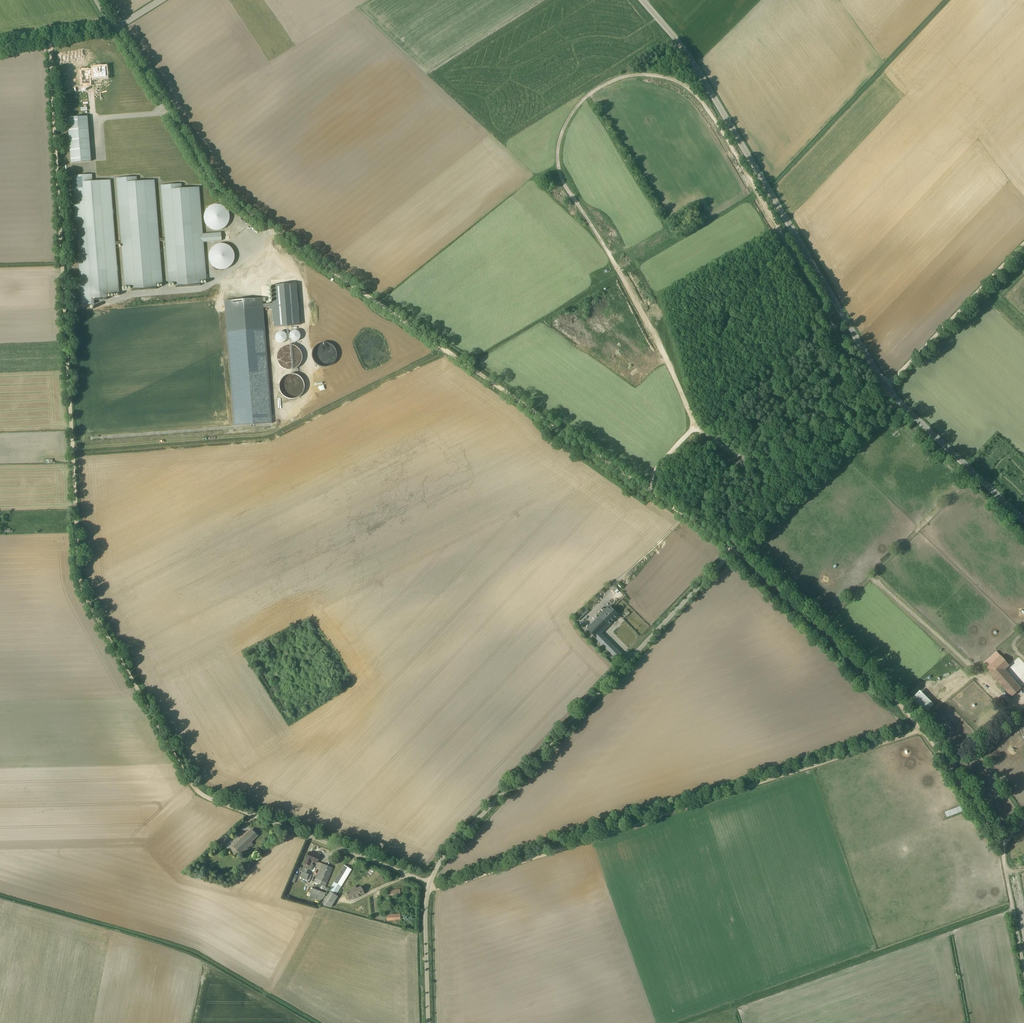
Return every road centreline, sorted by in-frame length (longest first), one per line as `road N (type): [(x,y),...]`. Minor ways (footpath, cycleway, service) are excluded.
road 1 (track): [(286,239),(686,516),(921,728)]
road 2 (track): [(197,789),(80,584),(50,39)]
road 3 (unclassified): [(431,884),(456,843),(887,388)]
road 4 (track): [(431,884),(468,881),(921,728)]
road 5 (track): [(812,442),(791,458),(756,461),(696,425),(644,315),(564,183),(560,139),(597,89)]
road 6 (track): [(597,89),(638,75),(676,81),(699,99),(738,158),(836,331),(840,380),(812,442)]
road 7 (unclassified): [(887,388),(692,61),(643,0)]
road 8 (unclassified): [(114,28),(215,188),(286,239)]
road 9 (unclassified): [(431,884),(197,789)]
road 10 (track): [(887,388),(1023,244)]
road 11 (unclassified): [(1023,521),(887,388)]
road 12 (track): [(921,728),(1001,842)]
road 13 (unclassified): [(429,1022),(431,884)]

